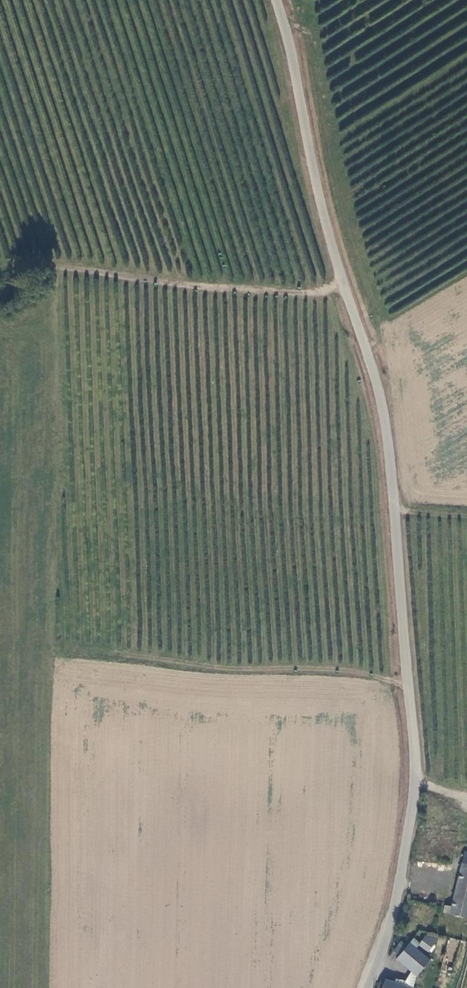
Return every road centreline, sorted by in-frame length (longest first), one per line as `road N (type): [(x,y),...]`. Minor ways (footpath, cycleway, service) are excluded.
road 1 (unclassified): [(276,0),(389,448),(416,774),(394,913),(367,987)]
road 2 (track): [(339,273),(333,287),(313,291),(251,291),(61,267)]

